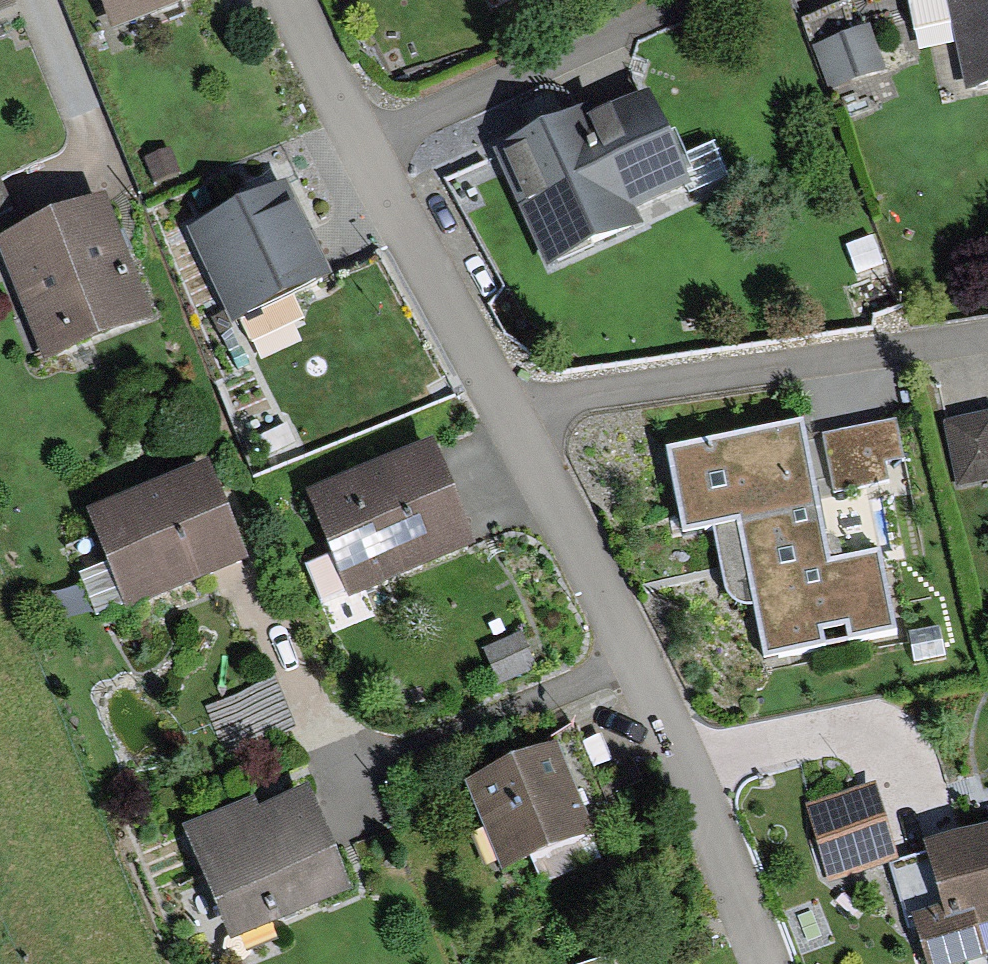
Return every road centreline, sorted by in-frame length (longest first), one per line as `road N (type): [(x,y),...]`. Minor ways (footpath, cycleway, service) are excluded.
road 1 (residential): [(762,963),(637,658),(361,149),(290,0)]

